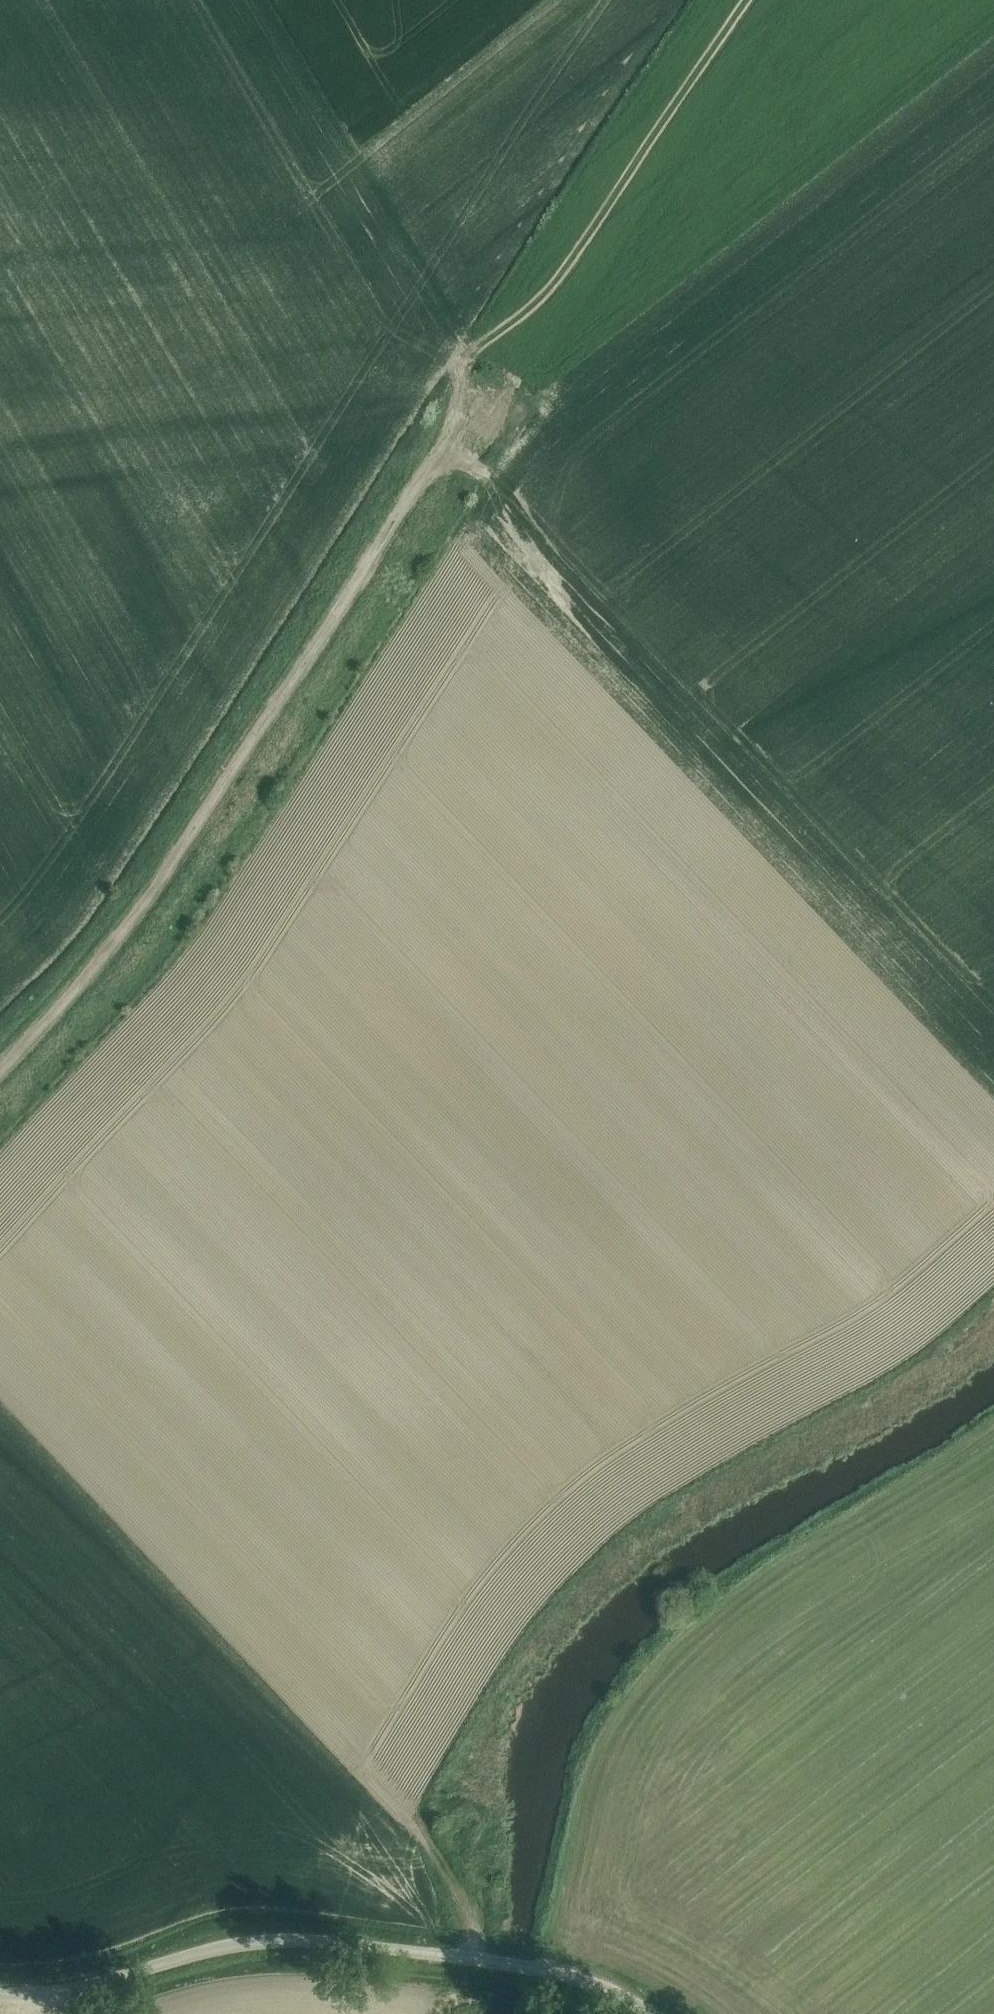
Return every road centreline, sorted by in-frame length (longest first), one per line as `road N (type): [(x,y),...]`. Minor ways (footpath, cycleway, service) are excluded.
road 1 (track): [(433,479),(159,894),(0,1074)]
road 2 (unclassified): [(652,2013),(538,1968),(282,1939),(72,1989),(0,1995)]
road 3 (track): [(461,365),(471,402),(433,479),(460,460),(498,481),(705,758)]

